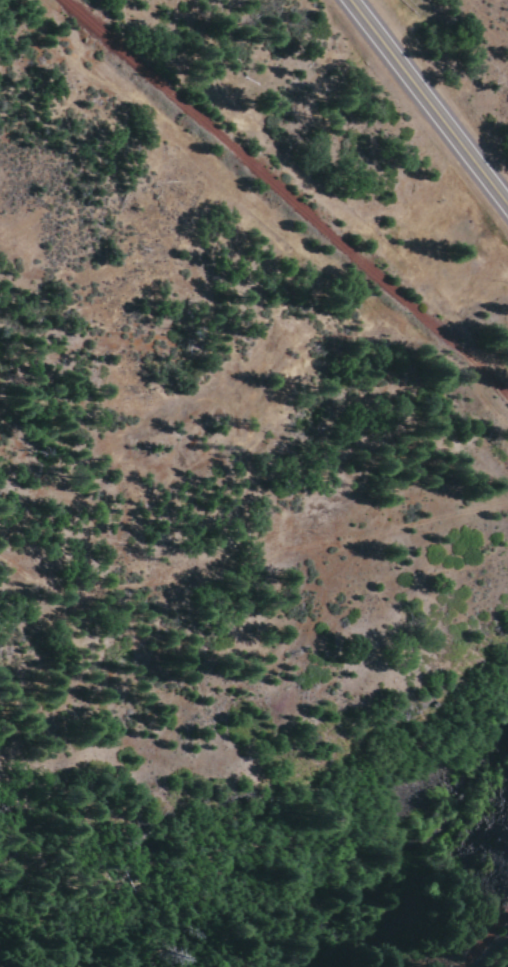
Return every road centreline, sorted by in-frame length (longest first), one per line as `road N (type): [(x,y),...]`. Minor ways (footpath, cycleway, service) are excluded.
road 1 (trunk): [(352,0),(507,210)]

